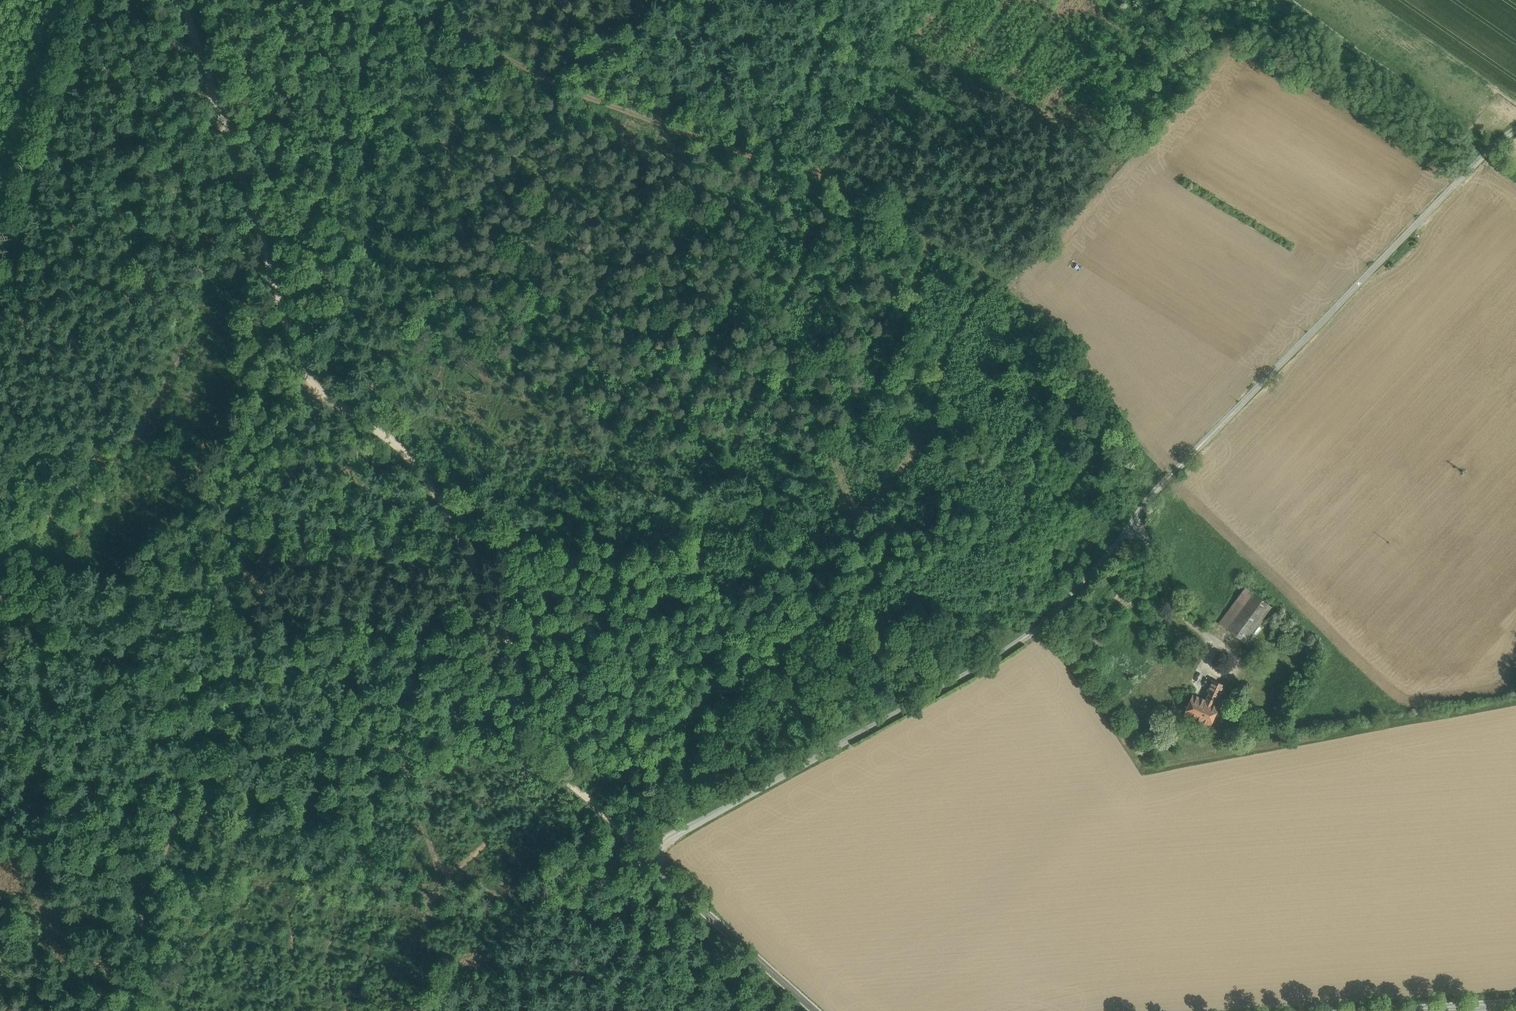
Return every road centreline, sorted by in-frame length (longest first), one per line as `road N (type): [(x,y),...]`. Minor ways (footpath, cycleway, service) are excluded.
road 1 (track): [(816,1010),(689,885),(671,861),(670,838),(1044,628),(1245,403),(1515,130)]
road 2 (track): [(1090,462),(1094,434),(962,240),(819,157),(693,109),(507,0)]
road 3 (track): [(302,403),(224,713),(160,861),(113,1010)]
road 4 (track): [(302,403),(375,470),(474,753),(666,847)]
road 5 (track): [(463,0),(302,403)]
road 6 (track): [(181,0),(266,369),(302,403)]
road 7 (track): [(0,376),(31,312),(102,80),(122,65),(200,86)]
road 8 (track): [(607,1010),(666,847)]
road 9 (track): [(160,861),(0,839)]
road 10 (track): [(819,157),(877,38)]

